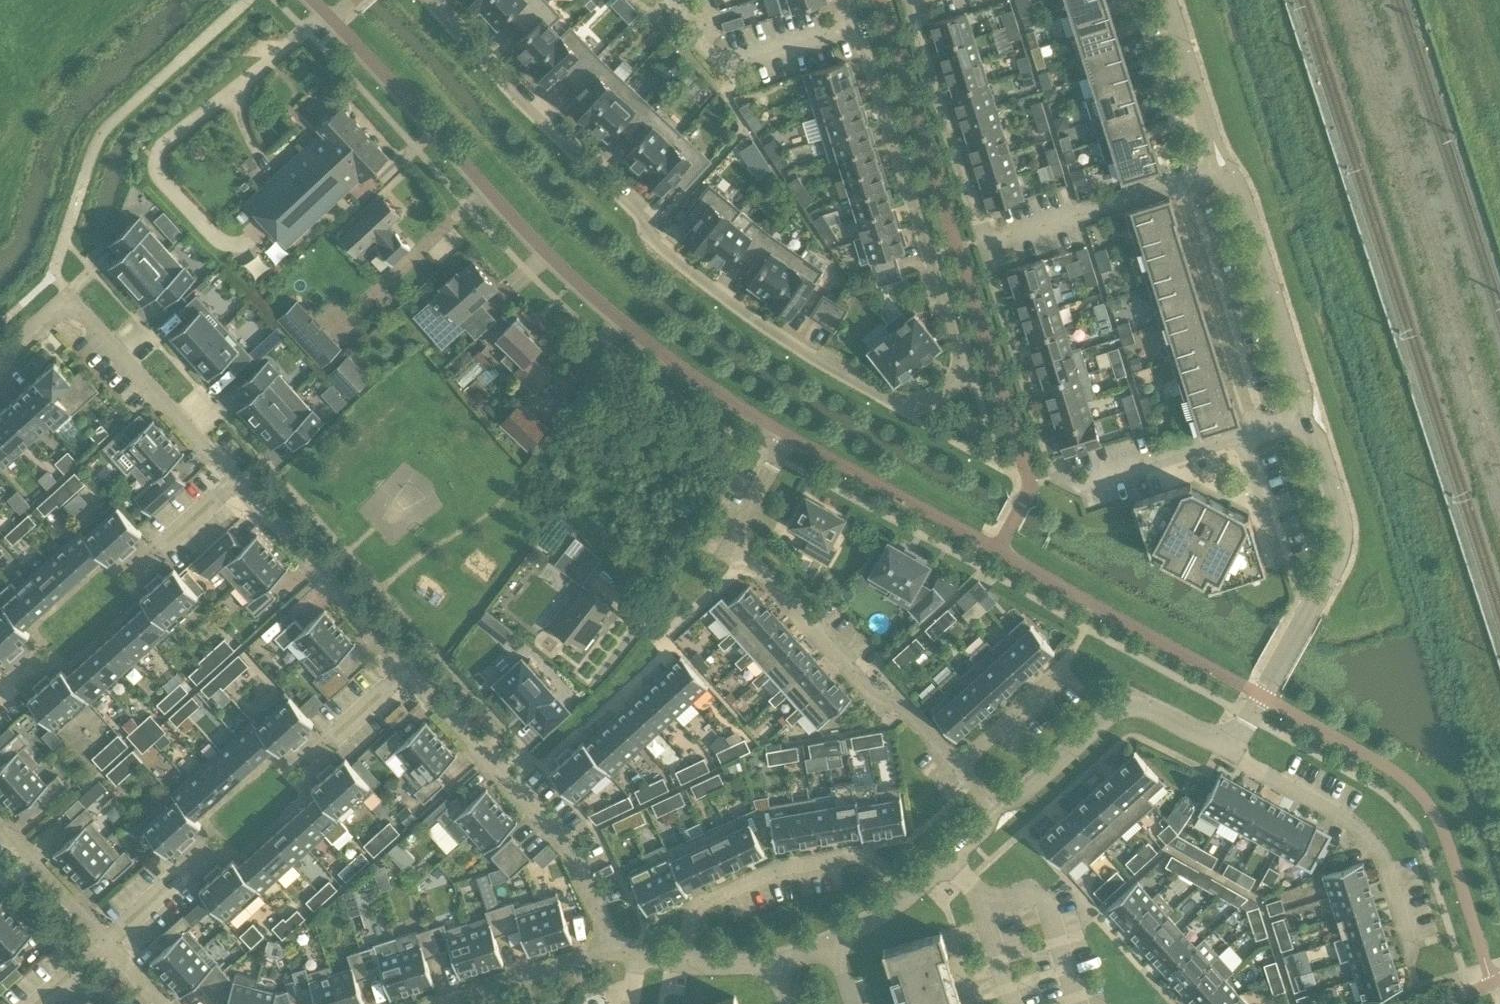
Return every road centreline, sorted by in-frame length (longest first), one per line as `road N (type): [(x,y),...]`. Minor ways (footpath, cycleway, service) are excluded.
road 1 (residential): [(1002,815),(899,702),(875,698),(733,541),(790,438),(673,362),(563,271),(313,0)]
road 2 (residential): [(852,0),(960,356),(950,392),(915,409),(797,348),(690,272),(428,0)]
road 3 (residential): [(0,357),(53,309),(85,314),(567,848),(614,951)]
road 4 (residential): [(1225,737),(1248,723),(1340,549),(1341,511),(1312,419)]
road 5 (residential): [(688,964),(693,909),(777,869),(866,854),(915,893)]
road 6 (residential): [(1225,737),(1242,759),(1345,818),(1373,844),(1414,950)]
road 7 (residential): [(1312,419),(1240,191),(1224,167)]
road 8 (residential): [(1002,815),(1122,710),(1150,709),(1225,737)]
road 9 (residential): [(1178,183),(1257,435)]
road 10 (residential): [(984,242),(910,0)]
road 11 (residential): [(157,1003),(0,827)]
road 12 (residential): [(984,242),(1178,183)]
road 13 (residential): [(614,951),(440,1003)]
road 14 (residential): [(1224,167),(1166,0)]
road 15 (residential): [(1080,485),(1243,439)]
road 16 (residential): [(1243,439),(1282,561)]

